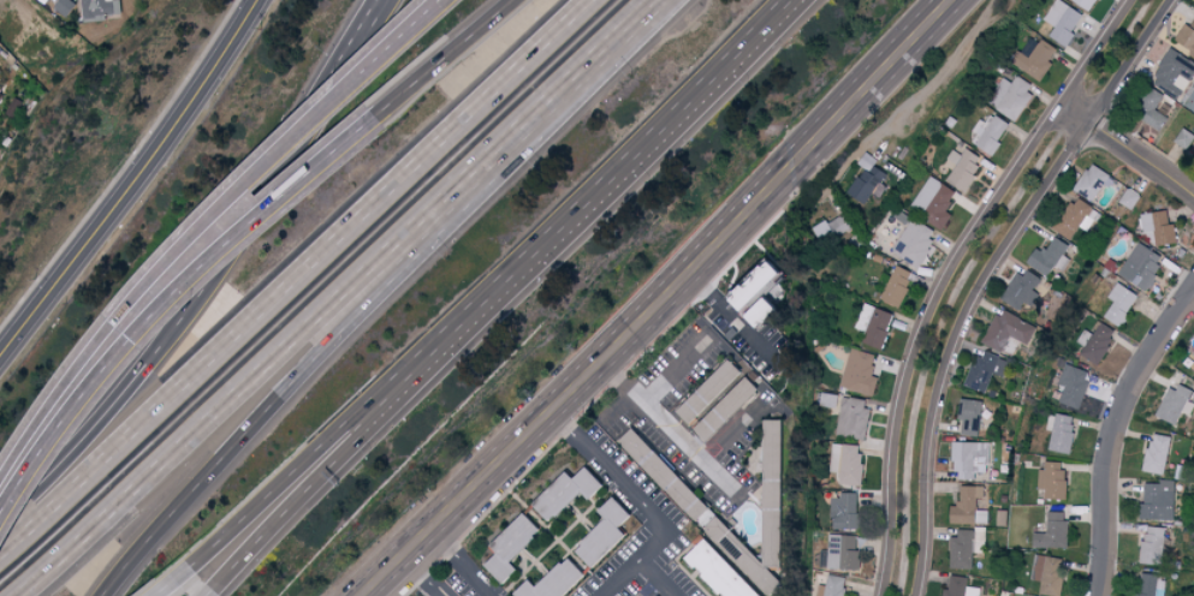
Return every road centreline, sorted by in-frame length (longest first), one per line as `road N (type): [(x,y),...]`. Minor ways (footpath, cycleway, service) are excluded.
road 1 (primary): [(364,595),(605,362),(952,0)]
road 2 (motorway): [(577,0),(0,555)]
road 3 (motorway): [(36,595),(543,119)]
road 4 (motorway): [(390,0),(195,309),(0,534)]
road 5 (tertiary): [(917,595),(933,412),(962,323),(1172,0)]
road 6 (tertiary): [(1137,0),(960,263),(925,335),(895,469),(886,595)]
road 7 (motorway): [(109,595),(543,119)]
road 8 (motorway): [(442,0),(207,221),(125,318),(25,464)]
road 9 (motorway): [(464,47),(213,261),(25,464)]
road 10 (tertiary): [(0,362),(158,156),(260,0)]
road 11 (motorway): [(468,306),(791,0)]
road 12 (motorway): [(209,591),(356,440),(468,306)]
road 13 (motorway): [(191,572),(468,306)]
road 14 (residential): [(1099,595),(1115,434),(1130,385),(1193,290)]
road 15 (motorway): [(543,119),(669,0)]
road 16 (residential): [(1193,201),(1062,112)]
road 17 (motorway): [(376,0),(314,109)]

